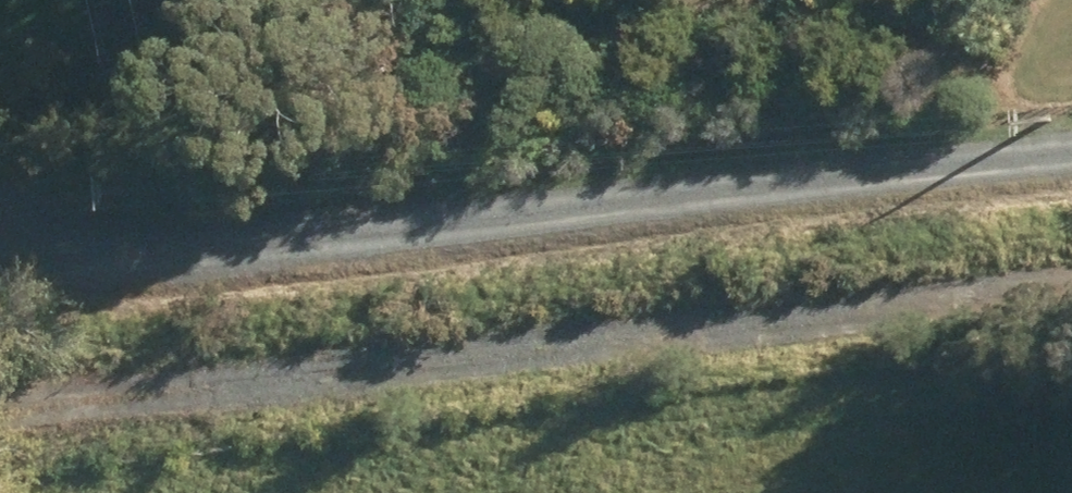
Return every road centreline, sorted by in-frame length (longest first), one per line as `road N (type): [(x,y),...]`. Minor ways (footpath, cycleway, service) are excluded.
road 1 (track): [(0,452),(1071,285)]
road 2 (track): [(1071,144),(189,264),(0,279)]
road 3 (track): [(189,264),(69,225),(0,167)]

